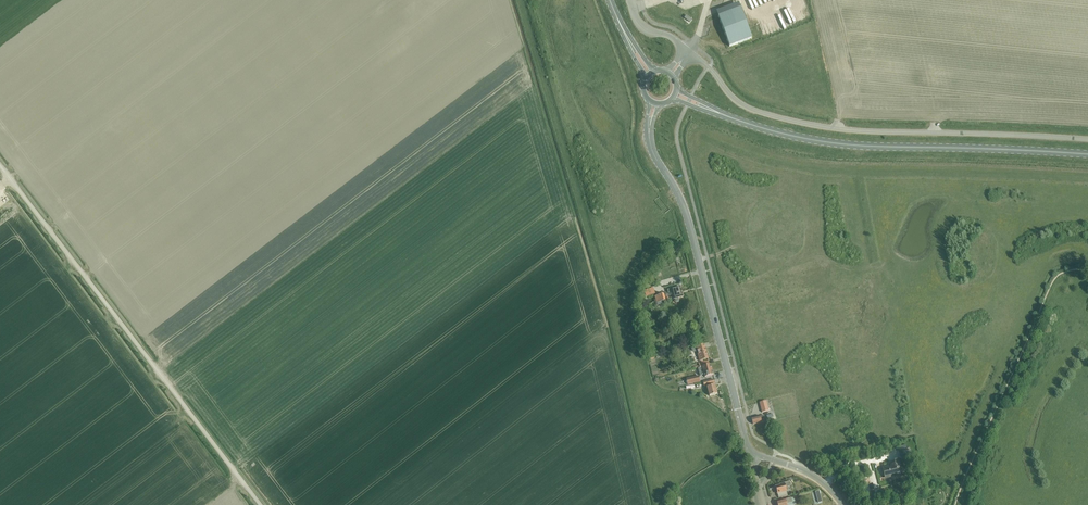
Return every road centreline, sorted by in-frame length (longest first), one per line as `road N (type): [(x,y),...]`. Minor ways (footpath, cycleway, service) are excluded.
road 1 (unclassified): [(260,504),(0,166)]
road 2 (unclassified): [(689,51),(738,102),(806,124),(1087,139)]
road 3 (primary): [(714,111),(832,143),(1087,154)]
road 4 (secondary): [(757,455),(747,443),(685,210),(648,140)]

